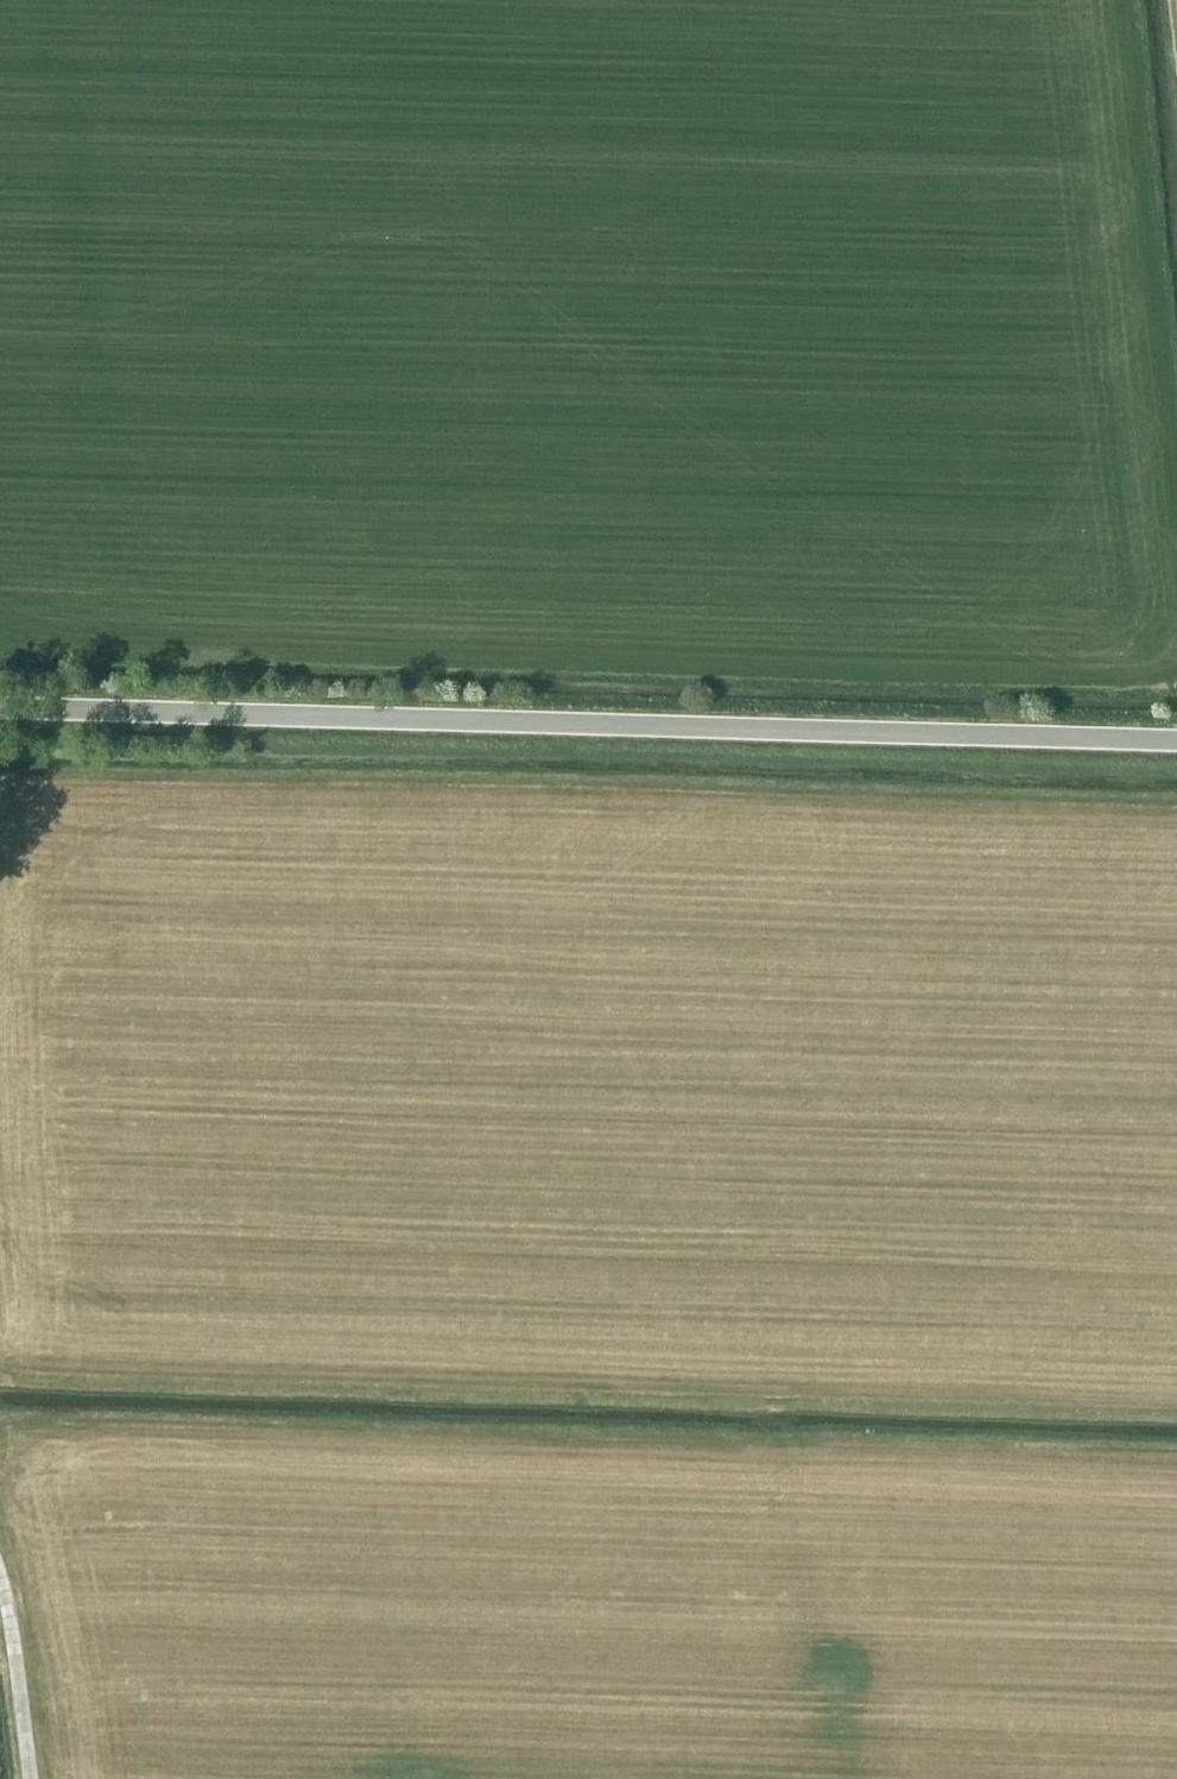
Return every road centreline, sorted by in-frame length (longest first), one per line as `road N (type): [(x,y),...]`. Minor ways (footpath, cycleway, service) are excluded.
road 1 (tertiary): [(0,709),(1176,740)]
road 2 (track): [(0,1576),(30,1778)]

